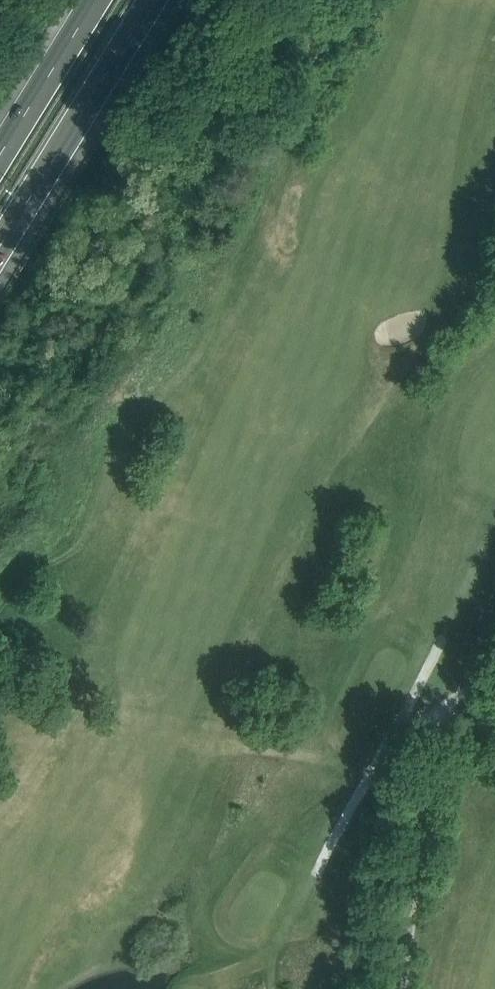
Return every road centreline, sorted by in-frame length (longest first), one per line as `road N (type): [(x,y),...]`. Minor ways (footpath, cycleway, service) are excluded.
road 1 (track): [(0,610),(25,581),(80,545),(139,421),(200,354),(323,55),(355,0)]
road 2 (motorway): [(0,248),(153,0)]
road 3 (track): [(403,988),(446,710)]
road 4 (motorway): [(95,0),(0,154)]

